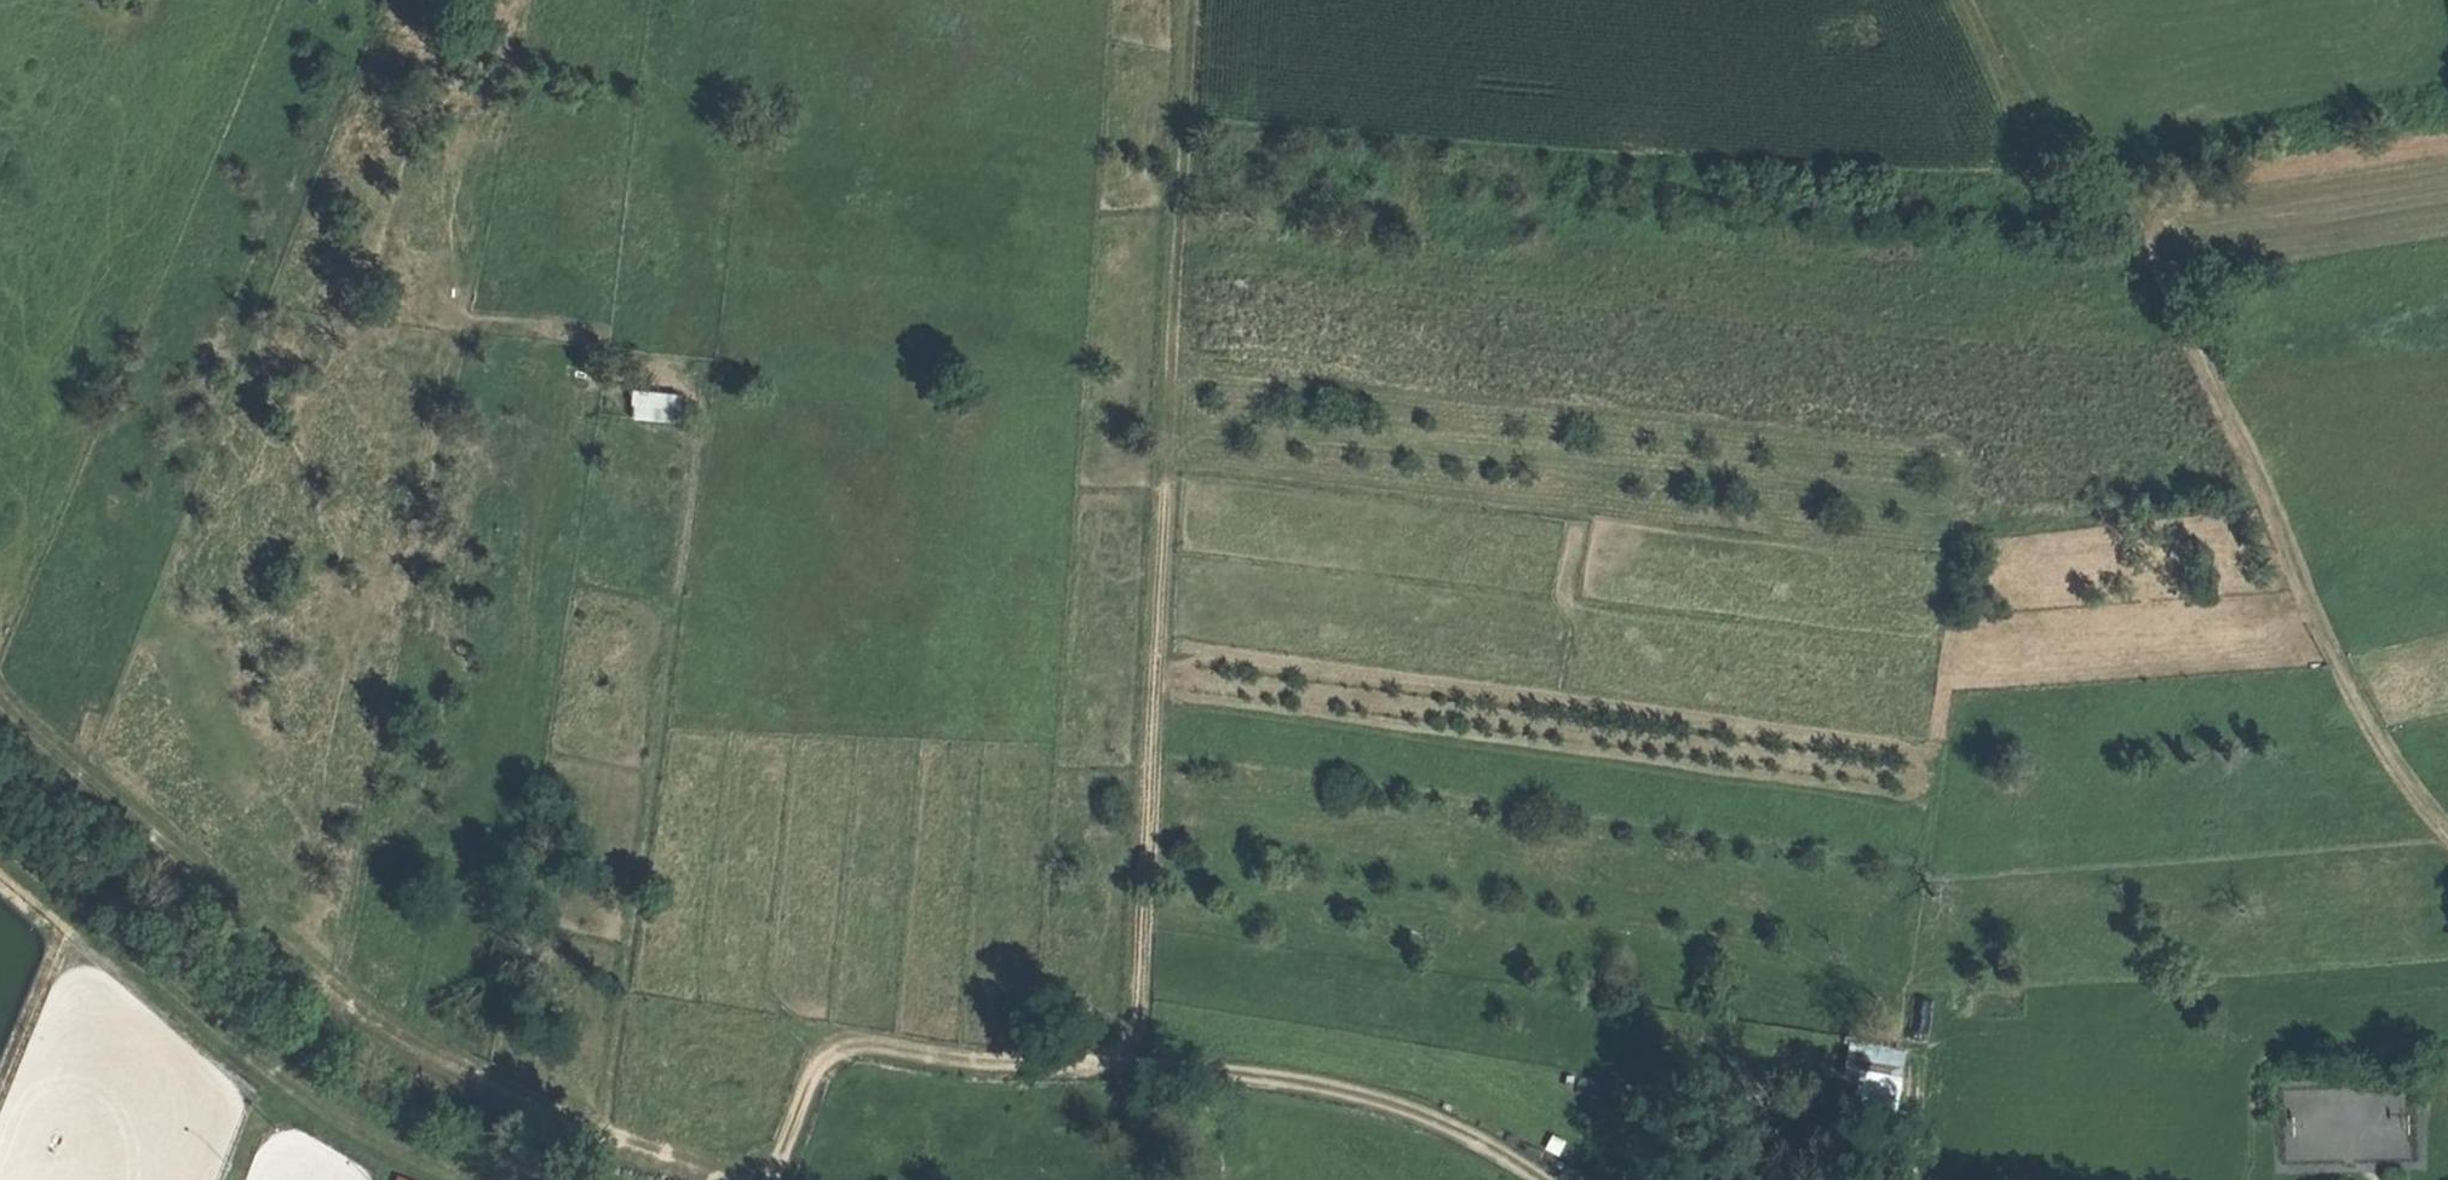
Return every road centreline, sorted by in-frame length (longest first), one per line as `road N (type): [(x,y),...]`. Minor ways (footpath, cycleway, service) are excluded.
road 1 (track): [(1116,1066),(1135,1036),(1145,993),(1198,0)]
road 2 (track): [(1976,0),(2020,75),(2135,191),(2312,619),(2360,715),(2447,838)]
road 3 (track): [(1535,1179),(1465,1138),(1325,1093),(1116,1066),(994,1069),(861,1053),(828,1064),(810,1089),(775,1179)]
road 4 (track): [(0,714),(326,995),(399,1045),(578,1129),(708,1179)]

